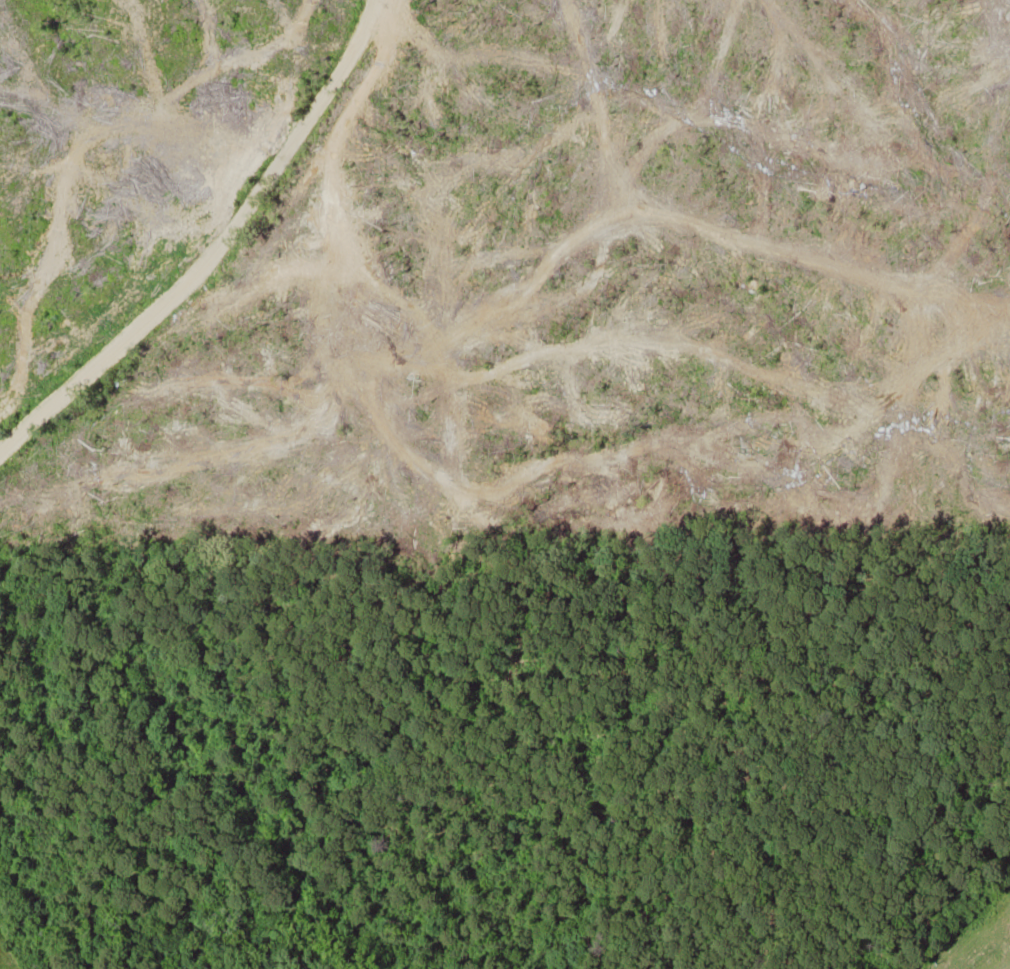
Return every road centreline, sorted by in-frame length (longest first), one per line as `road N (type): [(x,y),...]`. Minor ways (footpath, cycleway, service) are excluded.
road 1 (residential): [(0,481),(227,318),(287,237),(363,85),(388,0)]

